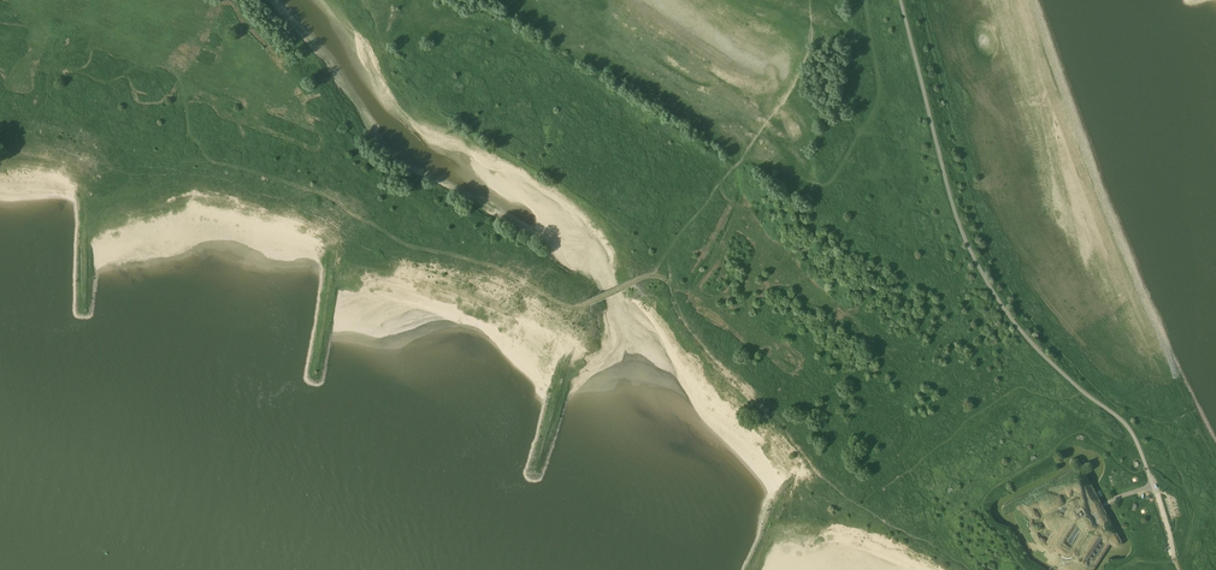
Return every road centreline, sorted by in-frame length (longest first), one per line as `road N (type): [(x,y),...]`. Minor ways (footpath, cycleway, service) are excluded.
road 1 (track): [(1114,289),(1150,419),(1135,437)]

